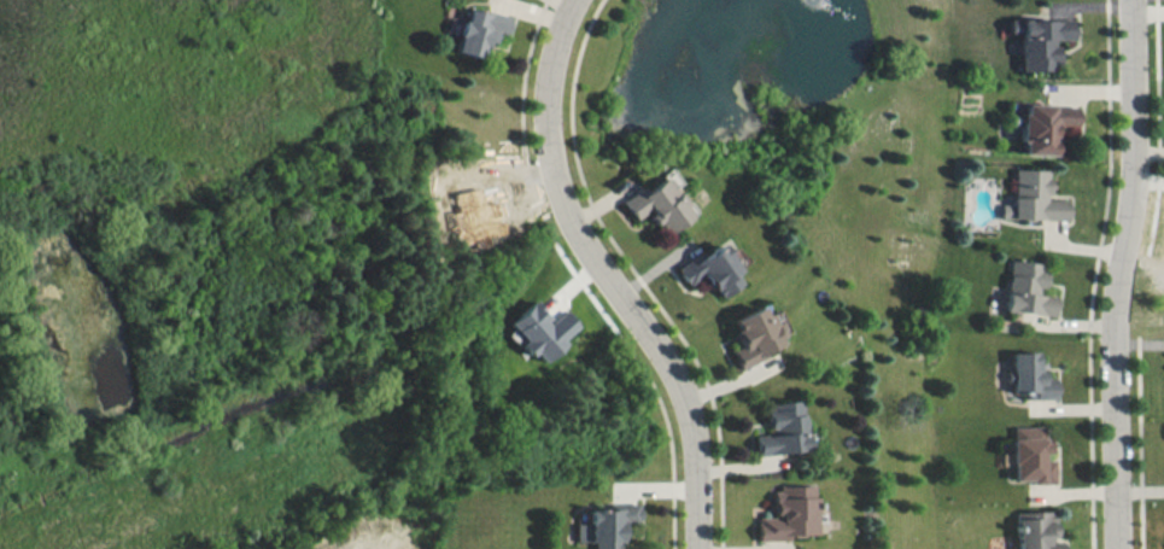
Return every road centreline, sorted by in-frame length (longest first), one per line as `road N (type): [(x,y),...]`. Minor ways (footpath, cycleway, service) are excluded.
road 1 (residential): [(575,0),(550,87),(557,177),(575,223),(667,360),(684,398),(694,548)]
road 2 (residential): [(1117,548),(1113,320),(1131,175),(1133,0)]

